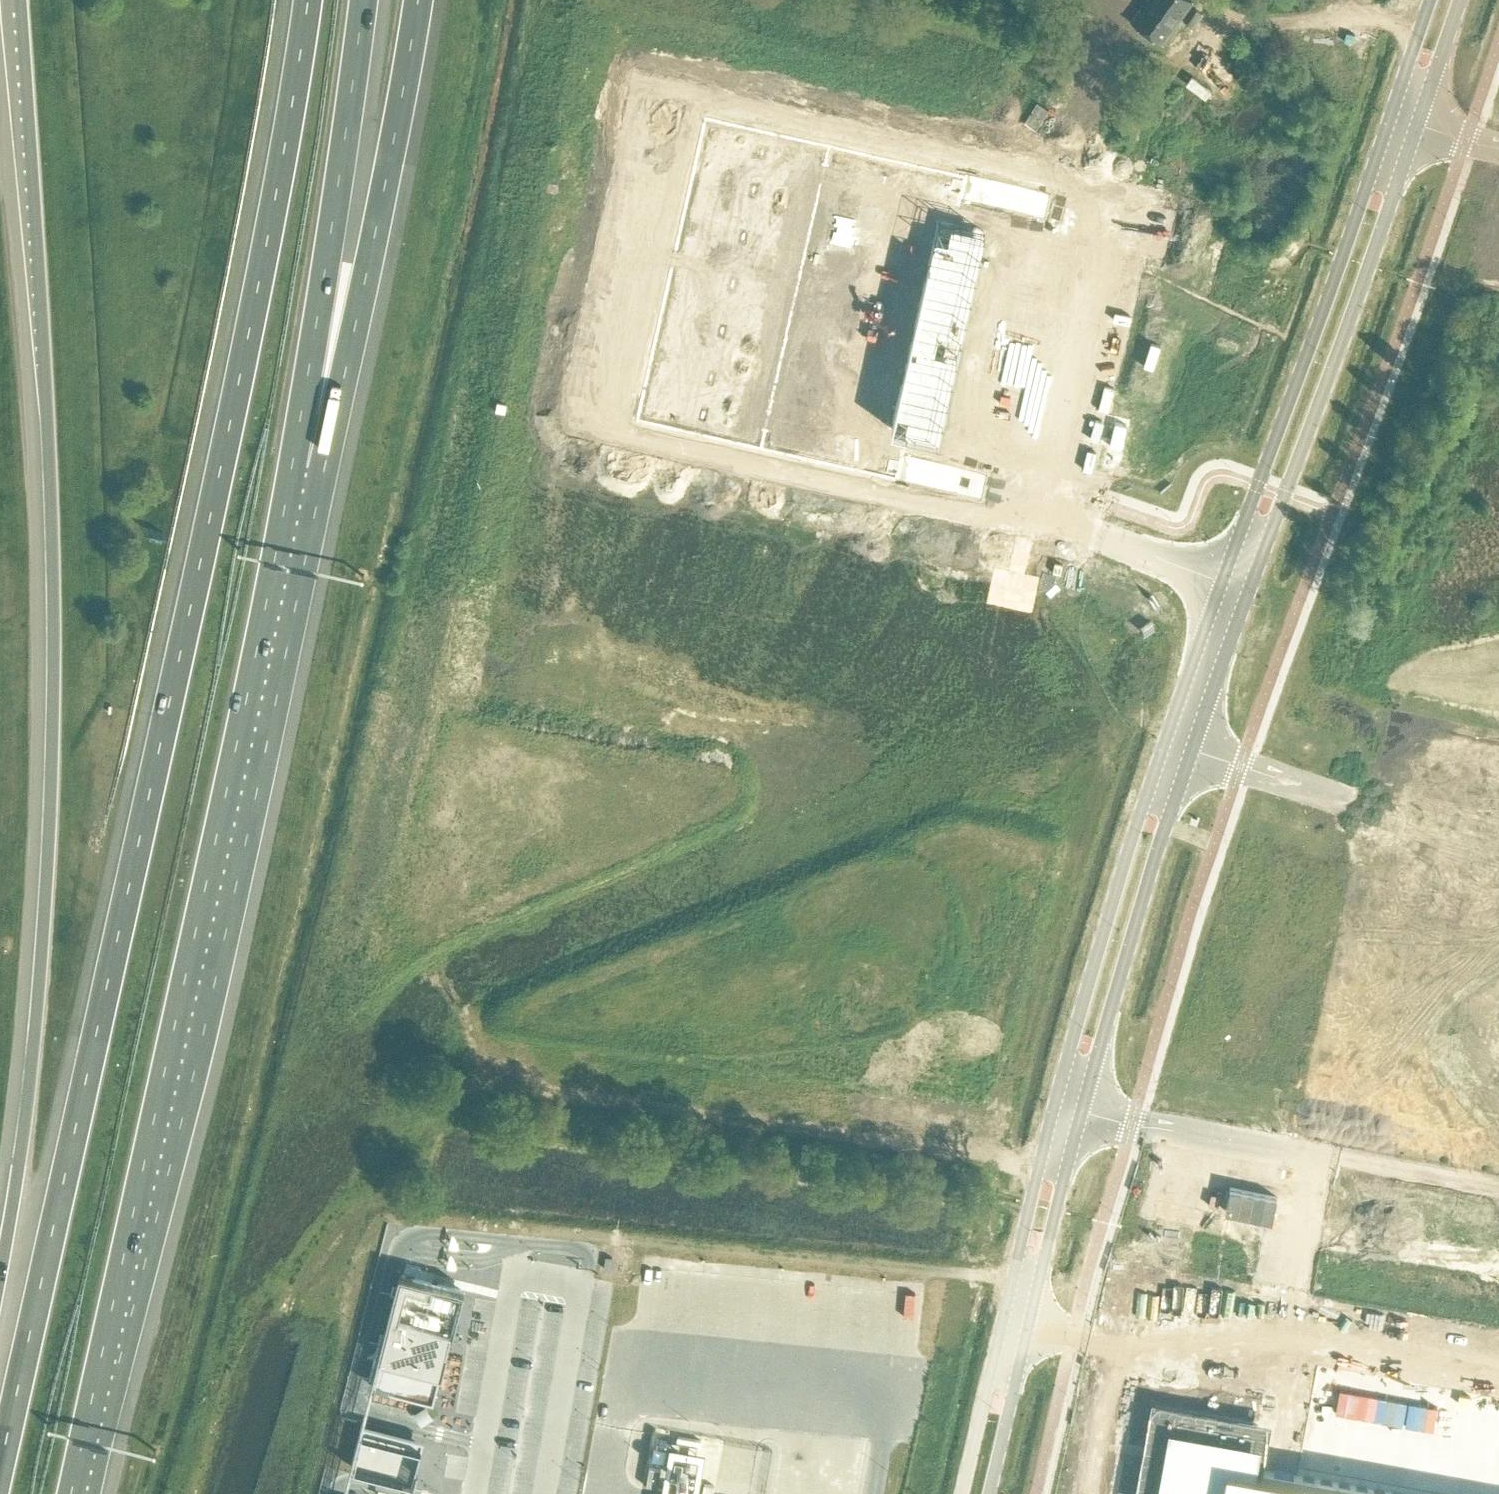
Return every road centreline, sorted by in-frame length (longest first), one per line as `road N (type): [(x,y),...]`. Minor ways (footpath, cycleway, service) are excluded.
road 1 (unclassified): [(989,1493),(1049,1233),(1135,926),(1461,0)]
road 2 (unclassified): [(1430,0),(1136,821),(1057,1093),(962,1493)]
road 3 (motorway): [(308,0),(204,540),(0,1466)]
road 4 (motorway): [(14,0),(37,365),(52,470),(54,698),(42,950),(22,1151),(0,1272)]
road 5 (motorway): [(73,1493),(291,476)]
road 6 (track): [(1040,1163),(493,1082),(461,1005)]
road 7 (motorway): [(291,476),(369,266),(418,0)]
road 8 (motorway): [(291,476),(364,0)]

